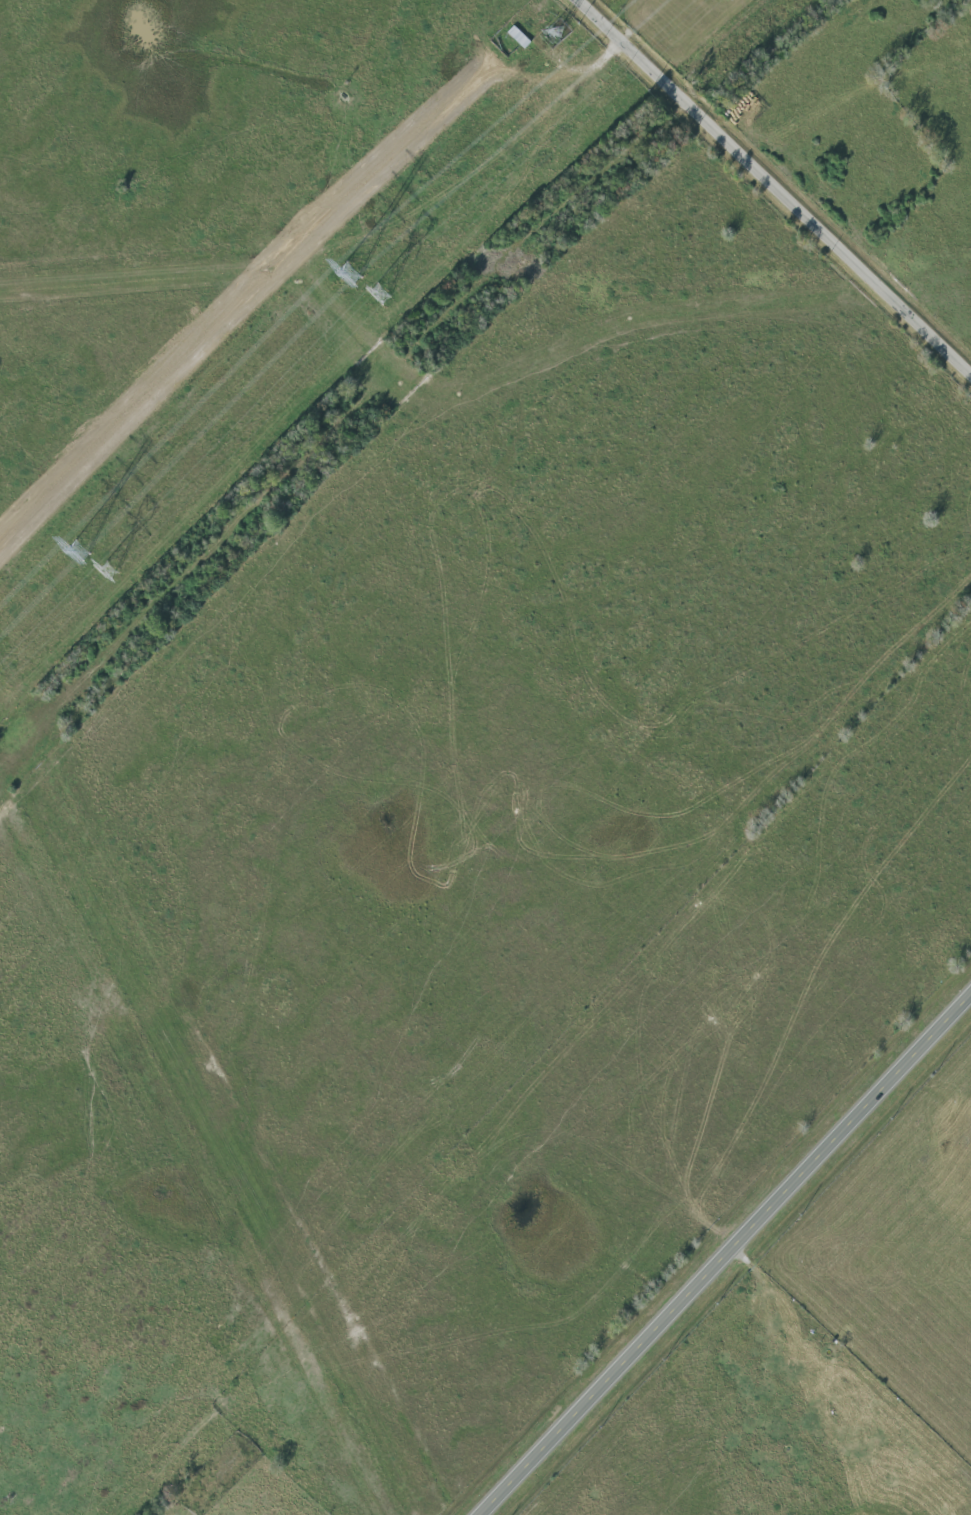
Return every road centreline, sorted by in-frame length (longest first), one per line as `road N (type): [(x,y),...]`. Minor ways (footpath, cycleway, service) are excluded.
road 1 (secondary): [(485,1514),(970,998)]
road 2 (tertiary): [(970,368),(584,0)]

